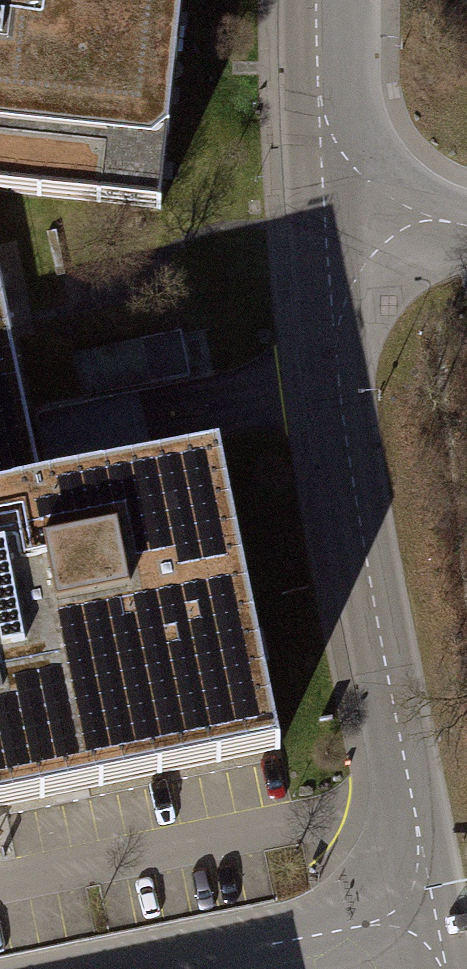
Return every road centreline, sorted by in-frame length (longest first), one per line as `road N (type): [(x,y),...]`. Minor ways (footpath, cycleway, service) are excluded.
road 1 (unclassified): [(355,209),(340,390),(434,911)]
road 2 (unclassified): [(147,968),(434,911)]
road 3 (unclassified): [(325,0),(325,89),(355,209)]

